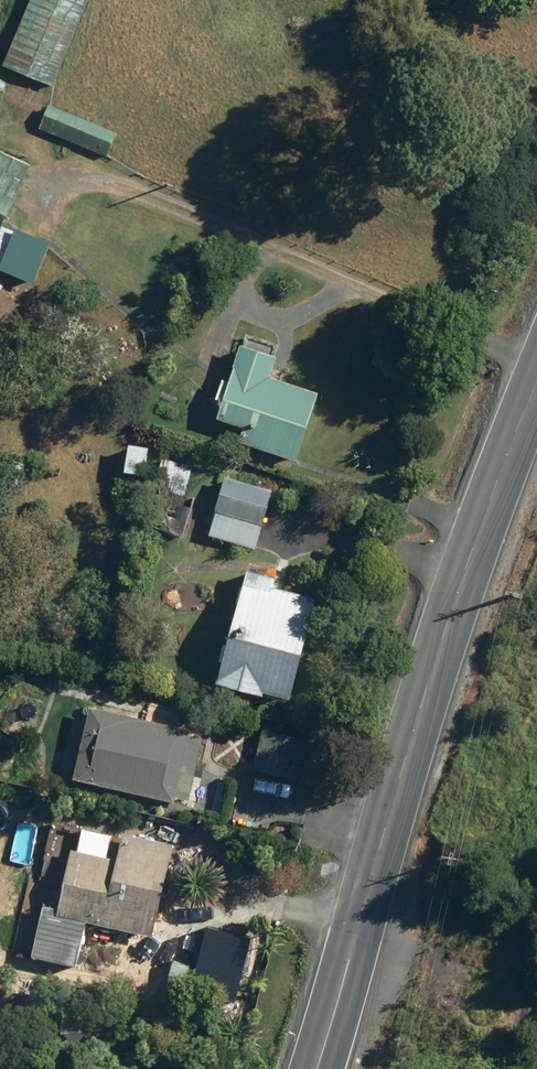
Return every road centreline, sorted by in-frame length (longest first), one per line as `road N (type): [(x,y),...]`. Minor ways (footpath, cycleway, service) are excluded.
road 1 (tertiary): [(536,381),(409,750),(318,1068)]

